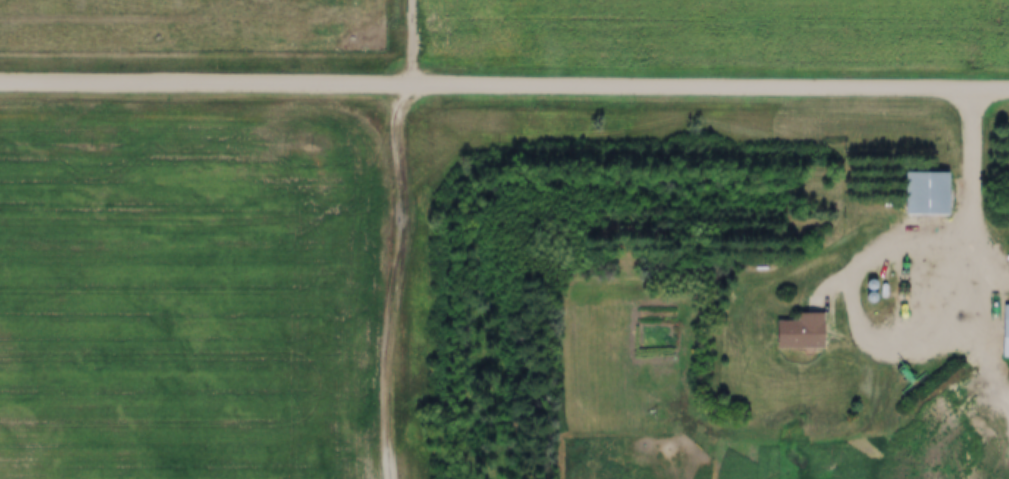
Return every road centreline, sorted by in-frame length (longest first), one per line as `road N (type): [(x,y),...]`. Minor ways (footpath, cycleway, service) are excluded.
road 1 (residential): [(1008,91),(0,84)]
road 2 (track): [(387,478),(394,147),(406,86)]
road 3 (track): [(870,478),(877,401),(898,364)]

